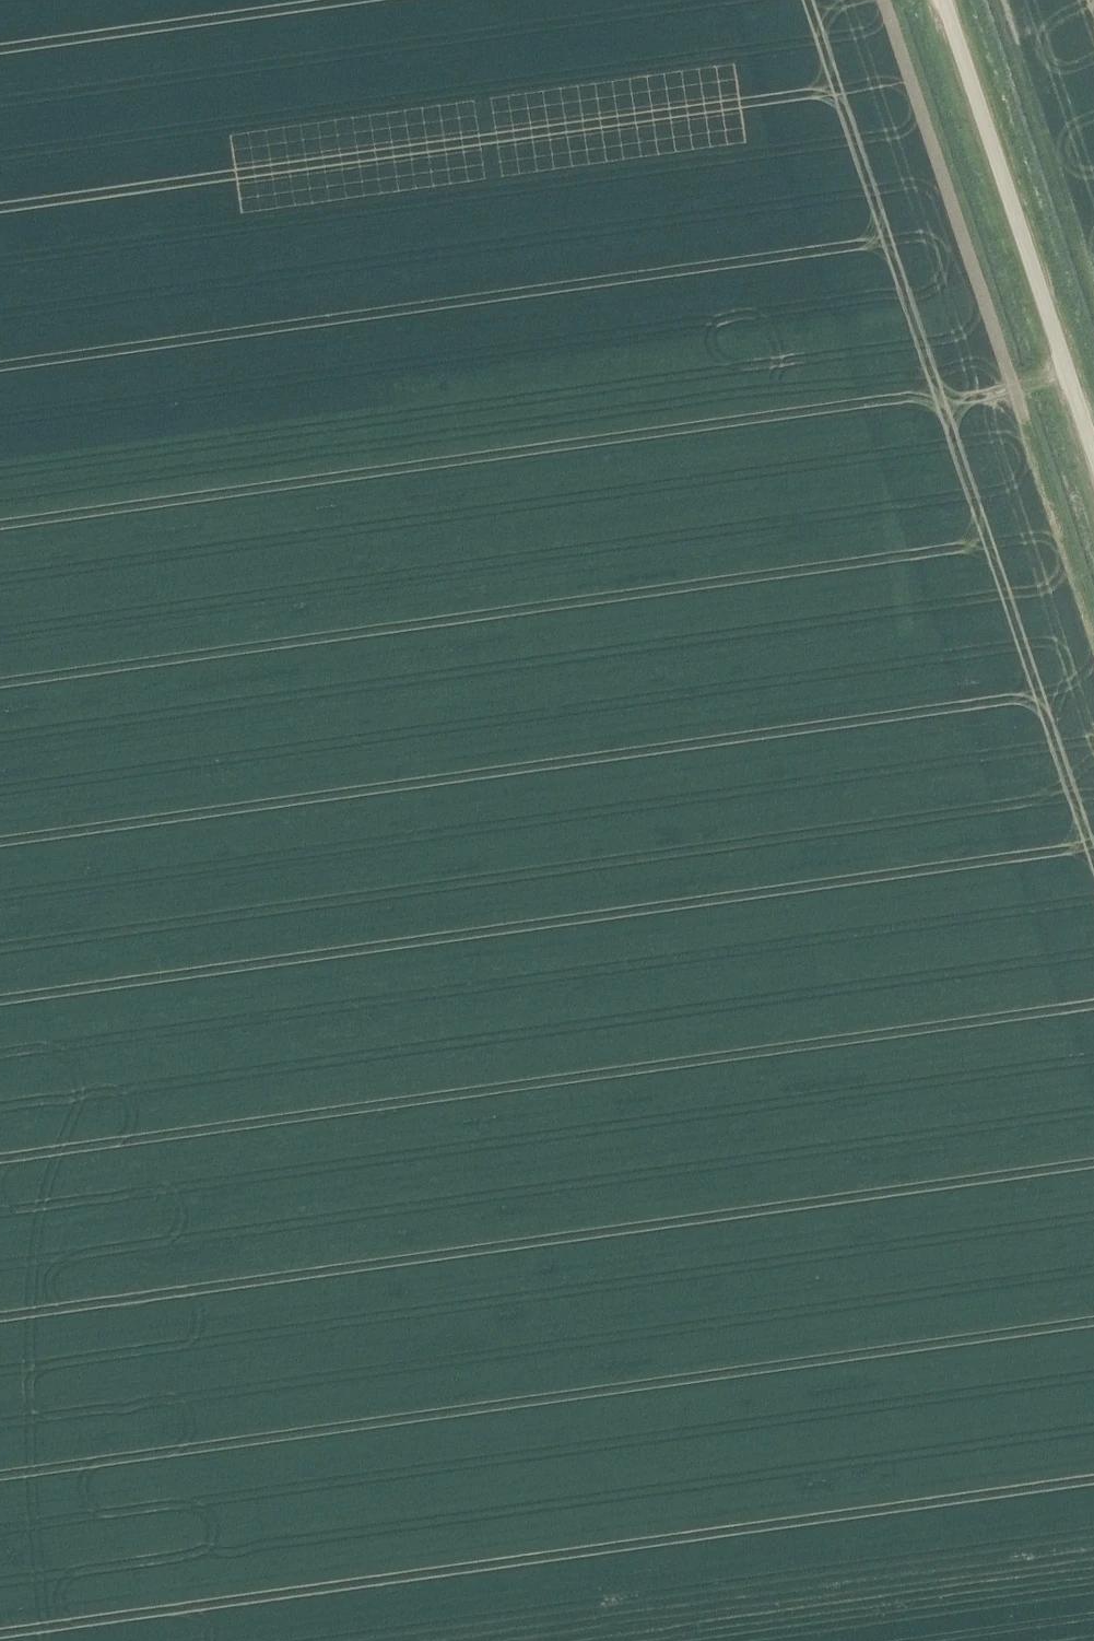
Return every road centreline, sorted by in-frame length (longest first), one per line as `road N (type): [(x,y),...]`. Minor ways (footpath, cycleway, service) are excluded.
road 1 (unclassified): [(1093,449),(944,0)]

